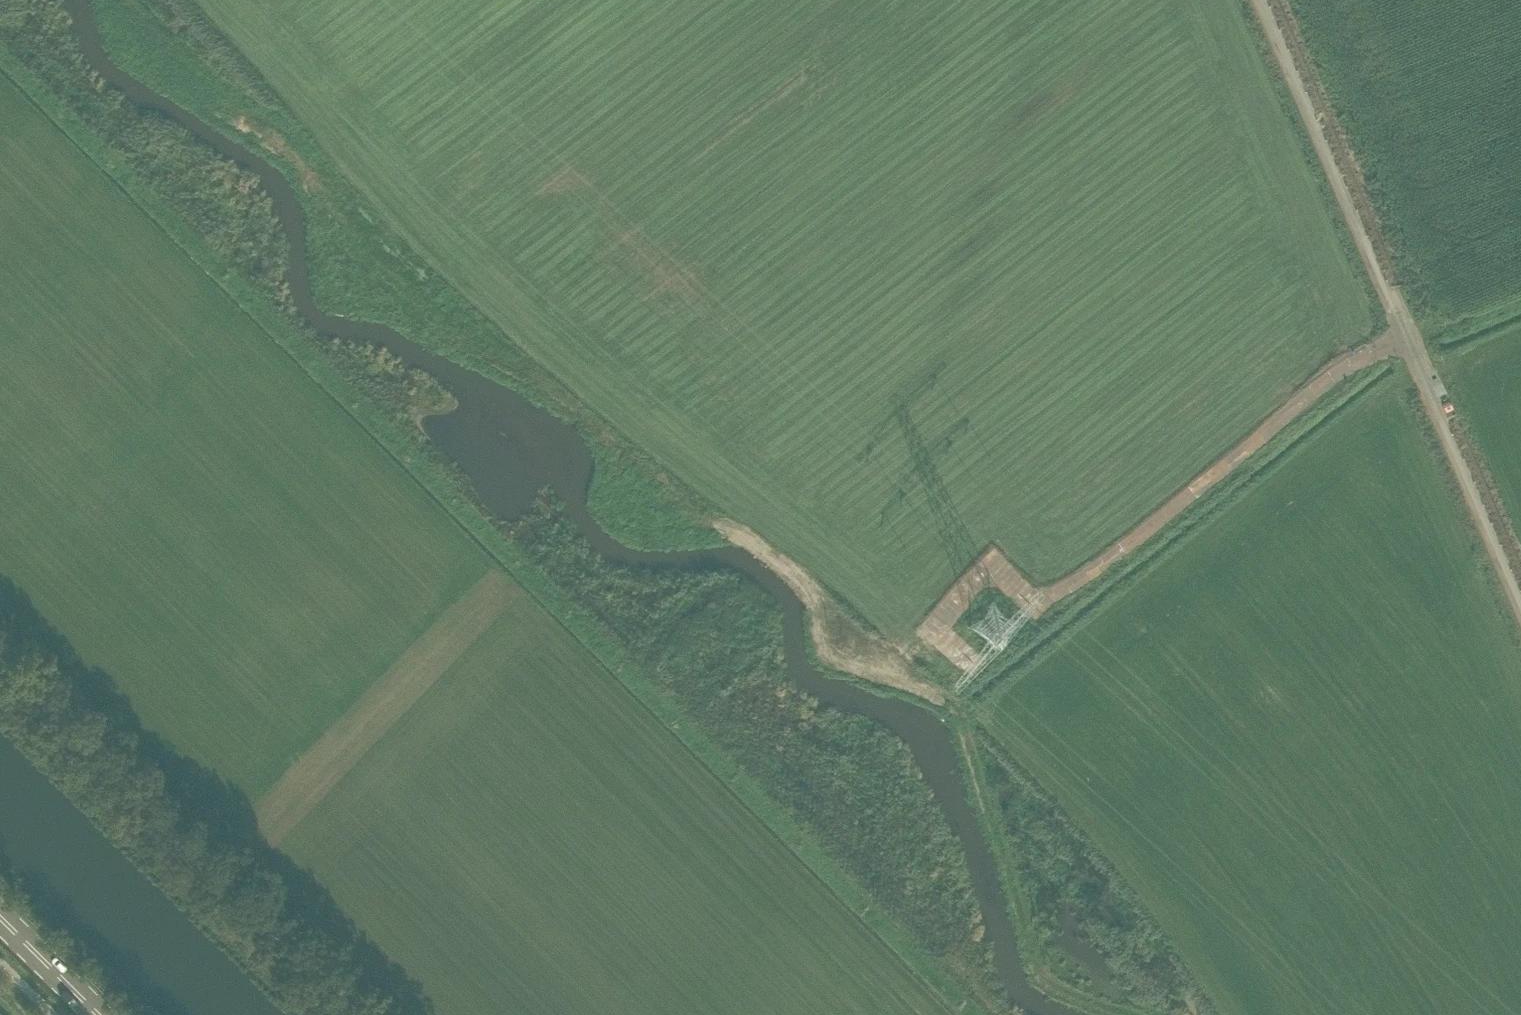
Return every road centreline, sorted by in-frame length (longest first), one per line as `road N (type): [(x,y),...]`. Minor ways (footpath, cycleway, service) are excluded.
road 1 (unclassified): [(1520,637),(1254,0)]
road 2 (track): [(354,1014),(0,666)]
road 3 (primary): [(99,1014),(0,917)]

